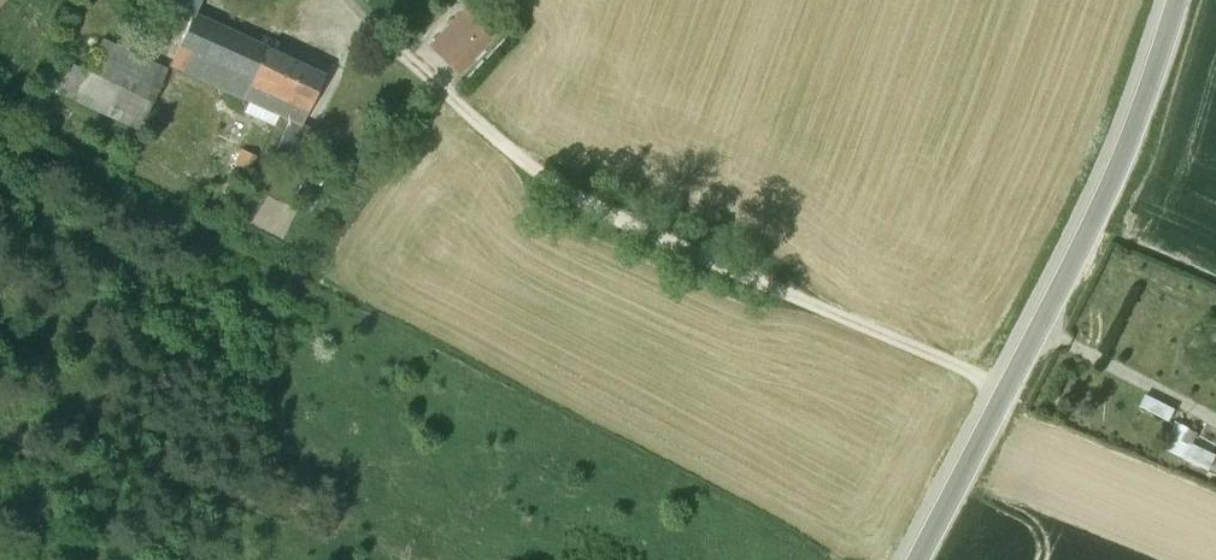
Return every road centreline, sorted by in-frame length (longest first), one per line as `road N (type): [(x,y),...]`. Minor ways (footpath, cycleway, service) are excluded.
road 1 (track): [(1008,388),(706,260),(552,183),(346,0)]
road 2 (tertiary): [(918,559),(1105,198),(1176,0)]

